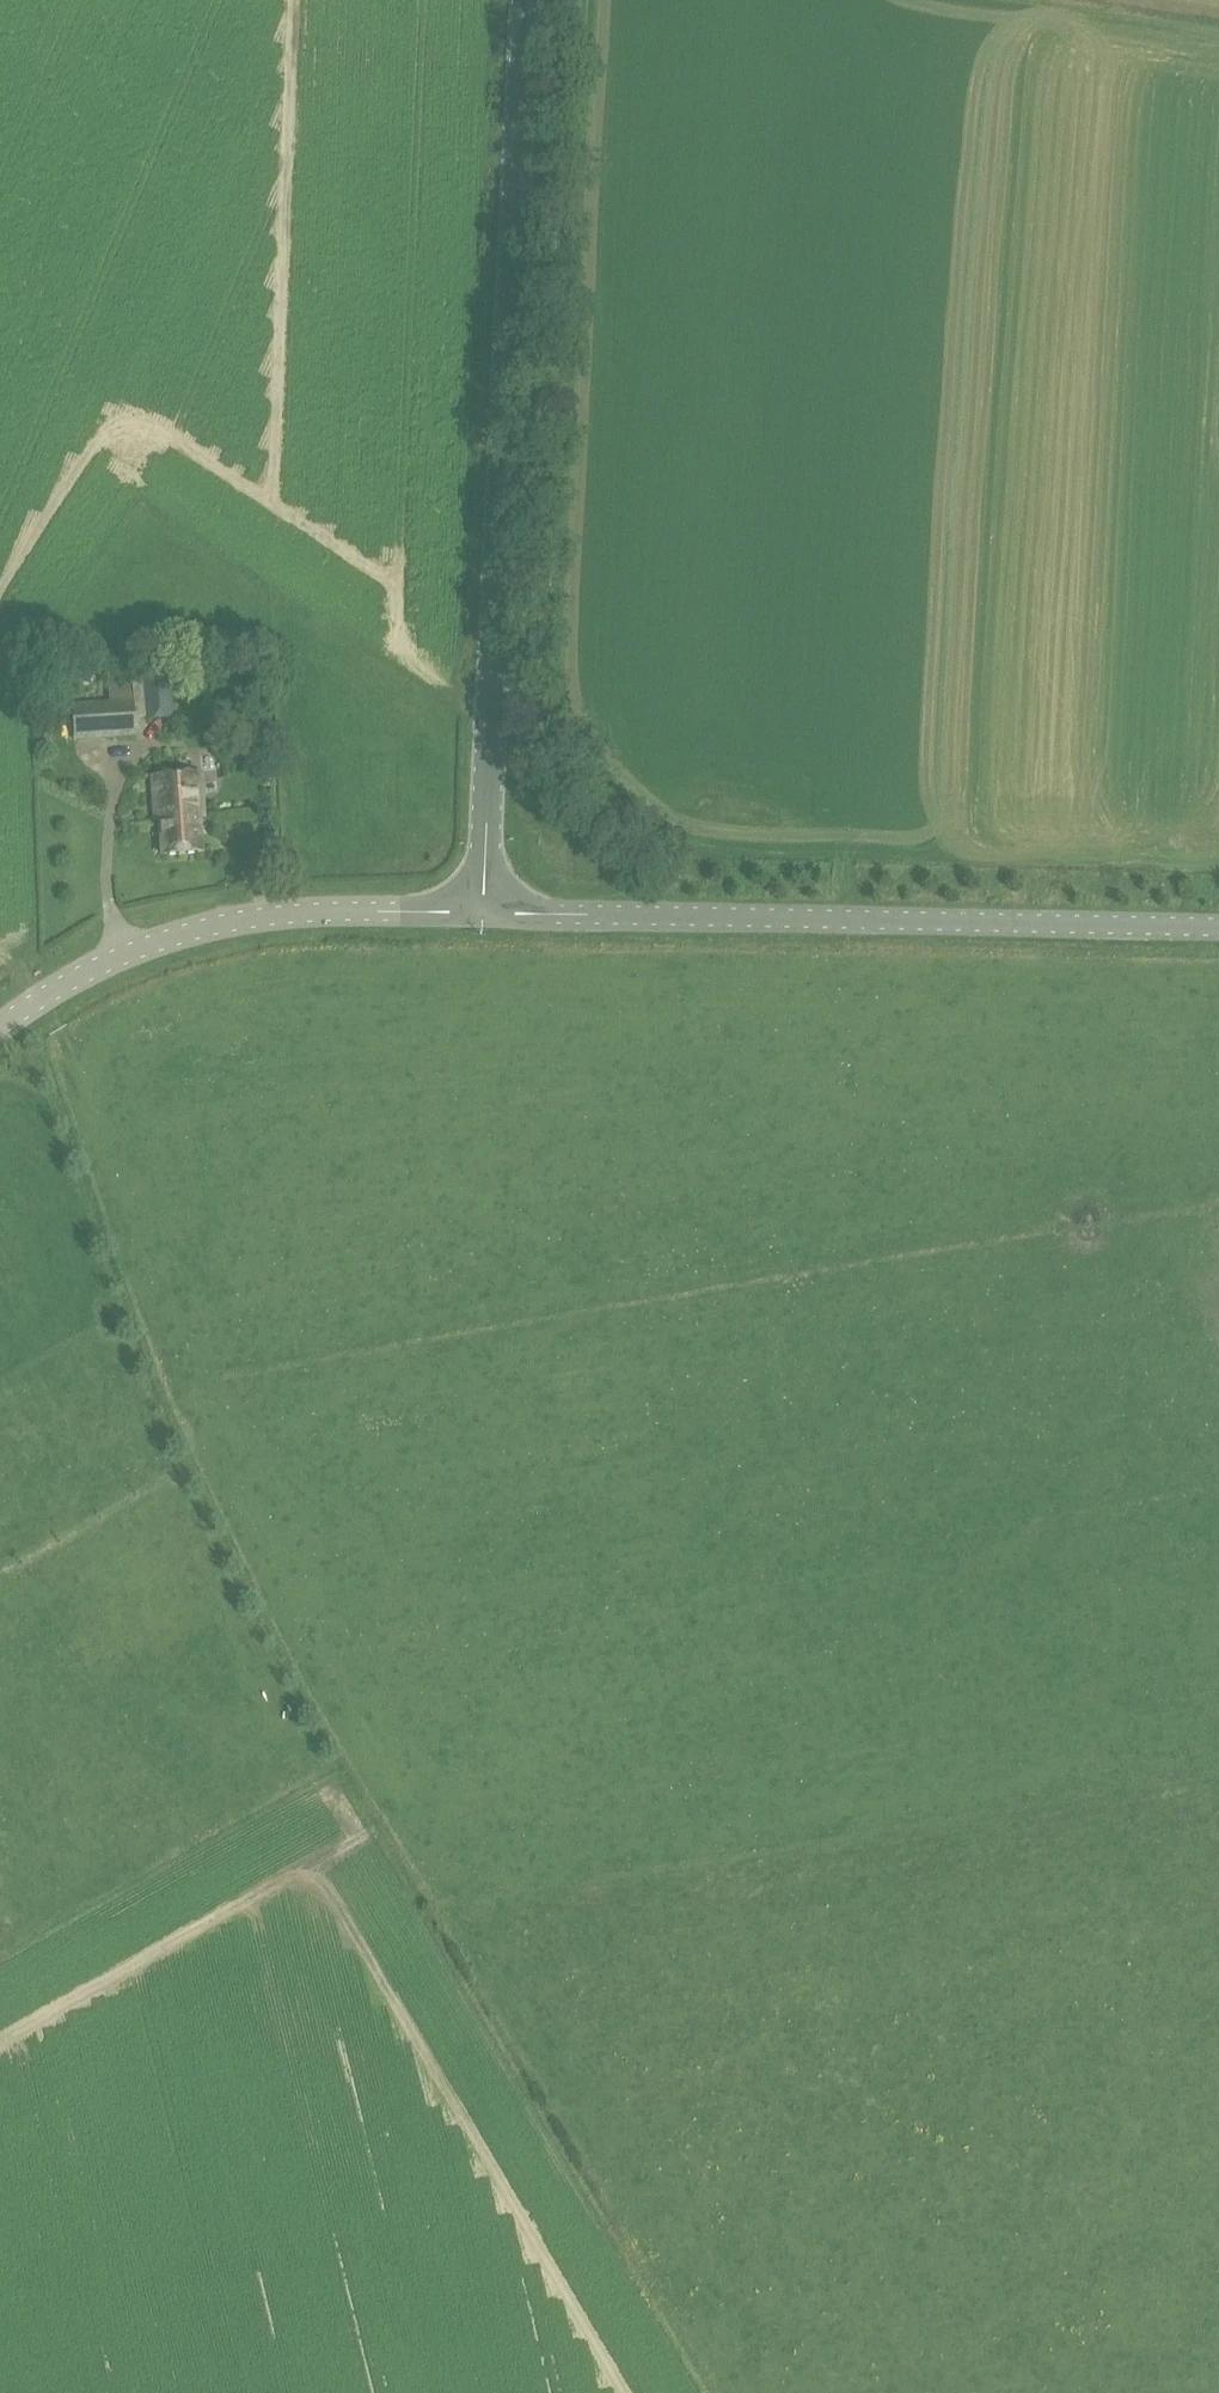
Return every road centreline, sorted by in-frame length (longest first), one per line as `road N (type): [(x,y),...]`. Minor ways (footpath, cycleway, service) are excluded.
road 1 (tertiary): [(481,912),(521,0)]
road 2 (tertiary): [(1218,927),(481,912)]
road 3 (tertiary): [(0,1029),(100,964),(198,929),(302,913),(481,912)]

